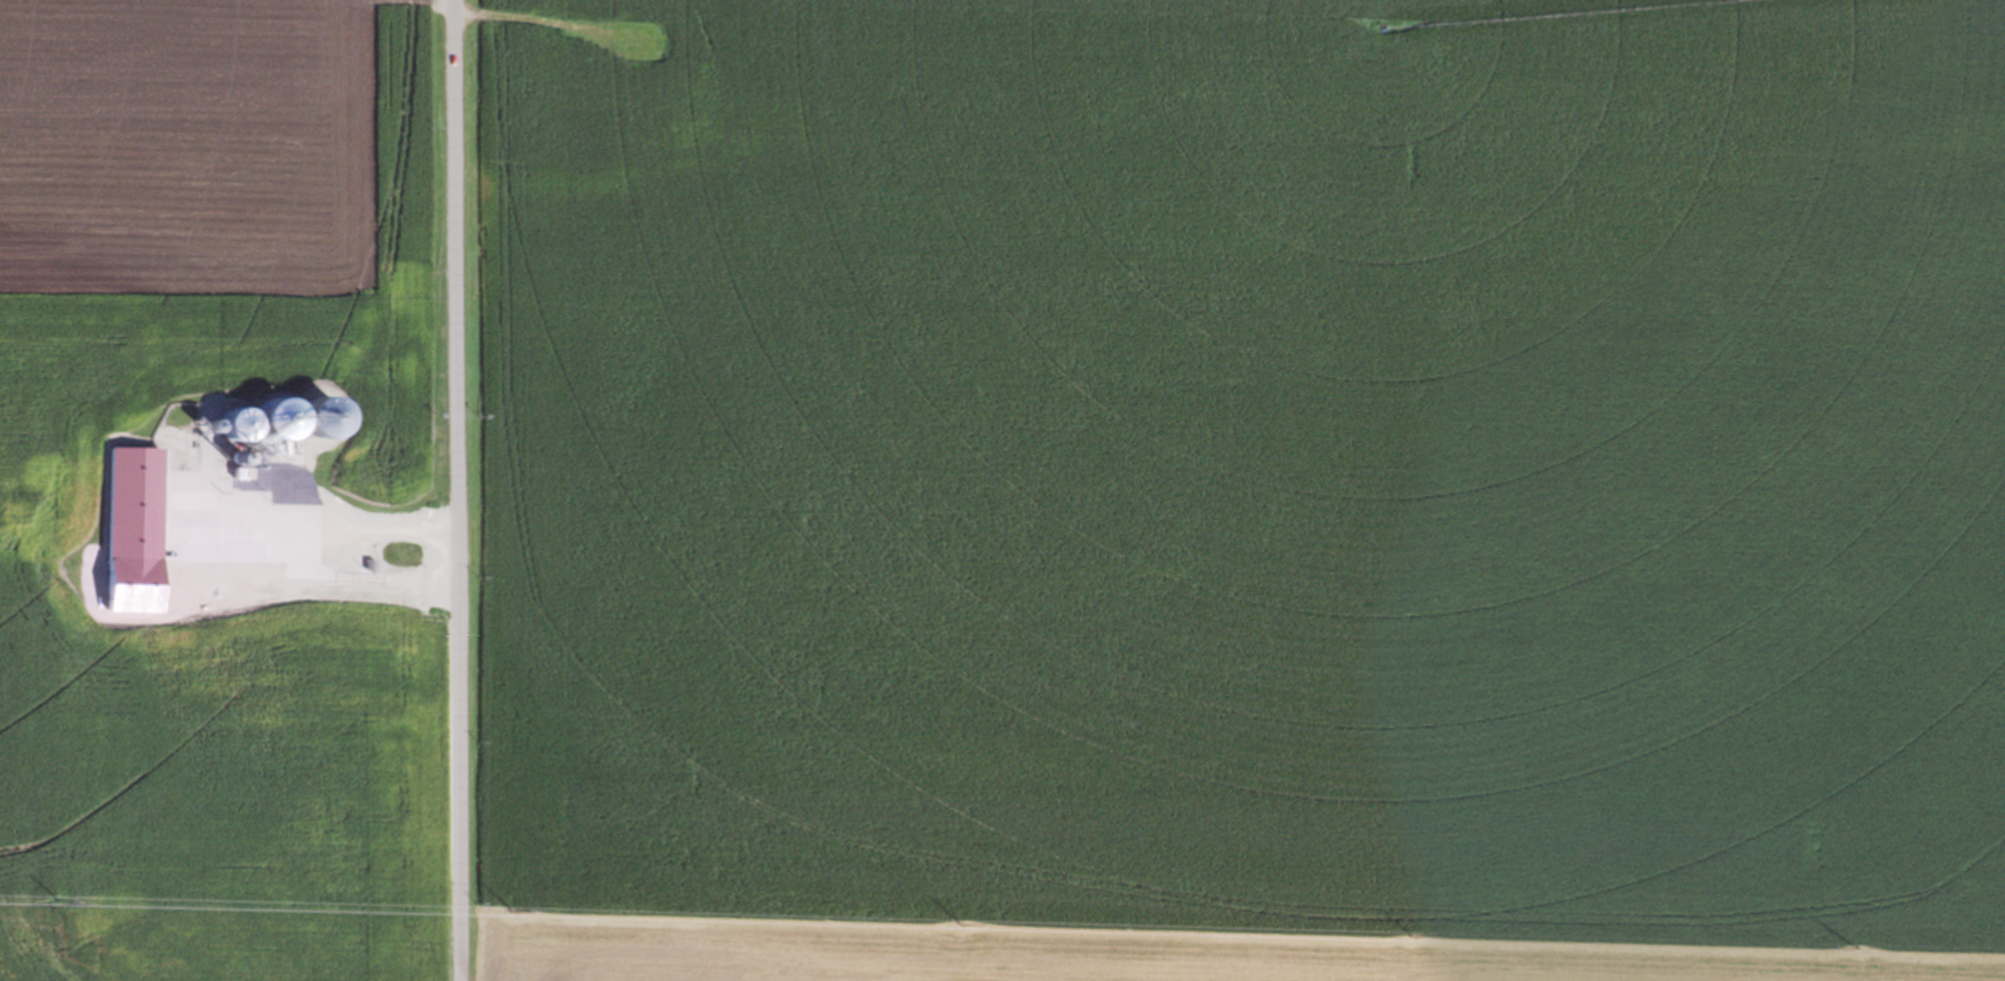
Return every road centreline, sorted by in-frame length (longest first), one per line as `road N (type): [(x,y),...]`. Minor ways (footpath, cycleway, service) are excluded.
road 1 (residential): [(460,980),(456,0)]

